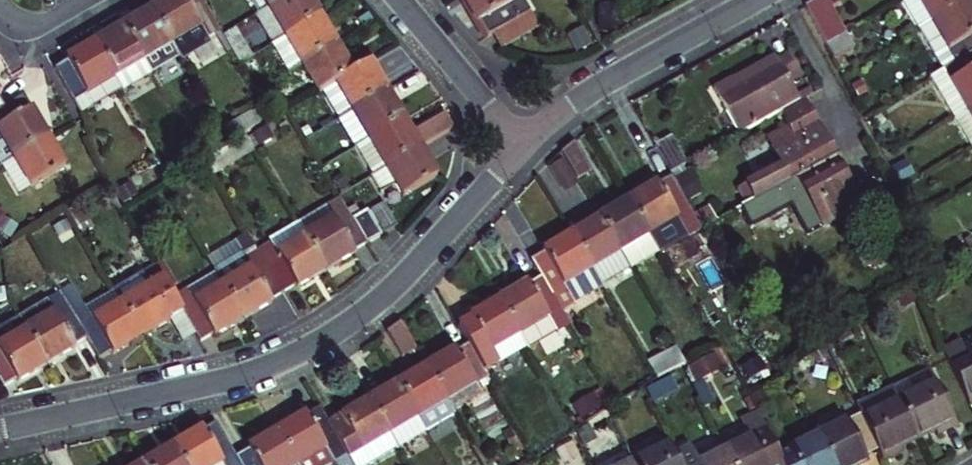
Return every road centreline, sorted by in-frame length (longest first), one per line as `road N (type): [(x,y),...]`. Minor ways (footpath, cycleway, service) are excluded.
road 1 (residential): [(523,145),(410,271),(320,342),(247,374),(0,429)]
road 2 (residential): [(754,0),(584,95),(523,145)]
road 3 (residential): [(523,145),(402,0)]

